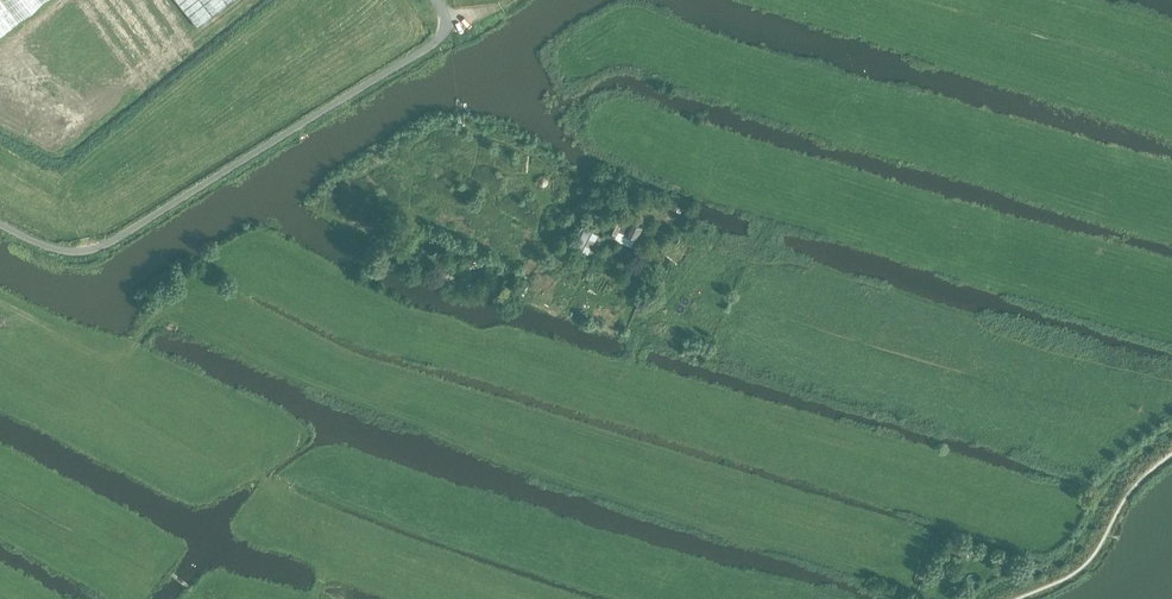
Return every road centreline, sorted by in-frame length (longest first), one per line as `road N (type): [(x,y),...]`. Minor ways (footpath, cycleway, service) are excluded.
road 1 (unclassified): [(0,225),(64,254),(103,248),(437,43),(446,26),(436,0)]

